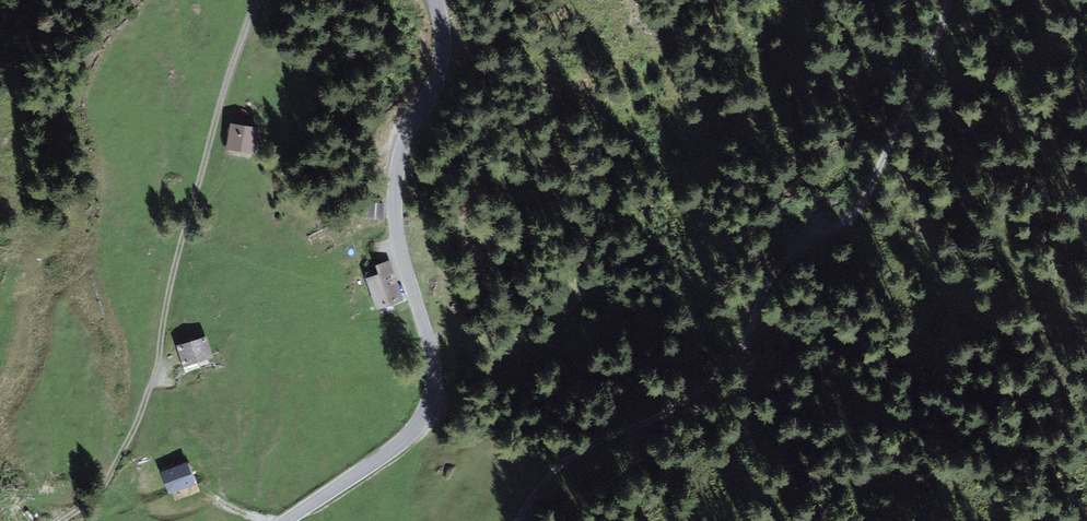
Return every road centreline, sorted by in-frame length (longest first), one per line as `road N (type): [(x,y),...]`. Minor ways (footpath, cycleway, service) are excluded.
road 1 (tertiary): [(434,0),(442,60),(400,156),(395,198),(433,396),(392,451),(285,520)]
road 2 (track): [(67,520),(99,498),(146,412),(255,0)]
road 3 (track): [(768,285),(742,348),(710,382),(675,411),(571,456),(539,481),(517,520)]
road 4 (track): [(768,285),(790,252),(846,227),(871,190),(950,0)]

